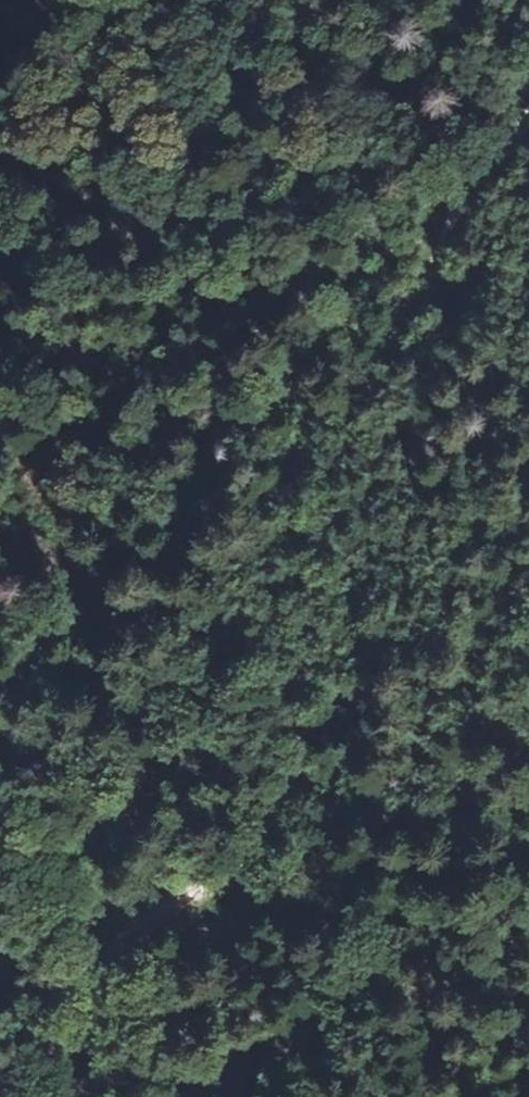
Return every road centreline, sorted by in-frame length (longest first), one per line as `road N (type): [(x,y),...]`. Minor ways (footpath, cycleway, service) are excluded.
road 1 (track): [(528,115),(444,242),(369,390),(344,460),(327,520),(302,773),(289,810),(271,845),(241,874),(130,925),(118,940),(92,1096)]
road 2 (track): [(444,242),(415,244),(375,269),(180,550),(120,612),(89,631),(0,604)]

